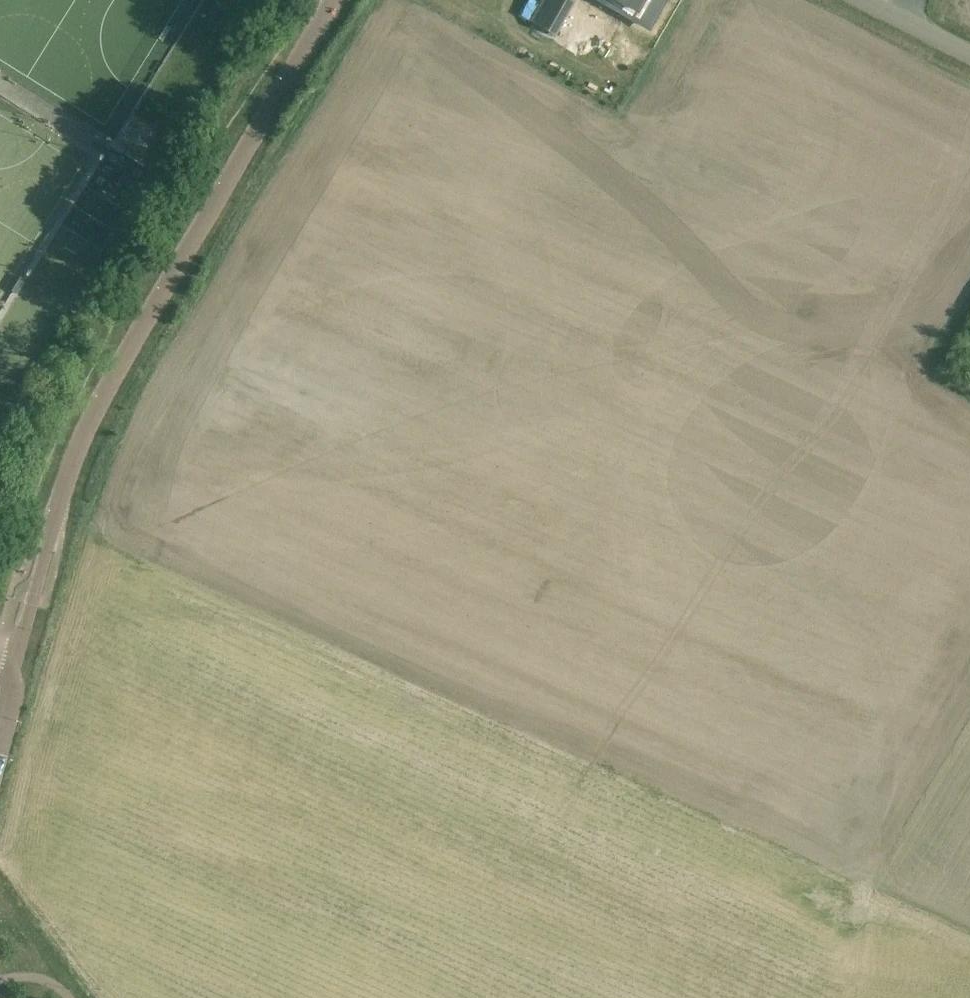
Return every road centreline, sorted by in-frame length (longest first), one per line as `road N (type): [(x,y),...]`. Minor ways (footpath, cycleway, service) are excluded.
road 1 (unclassified): [(334,0),(92,418),(17,659)]

